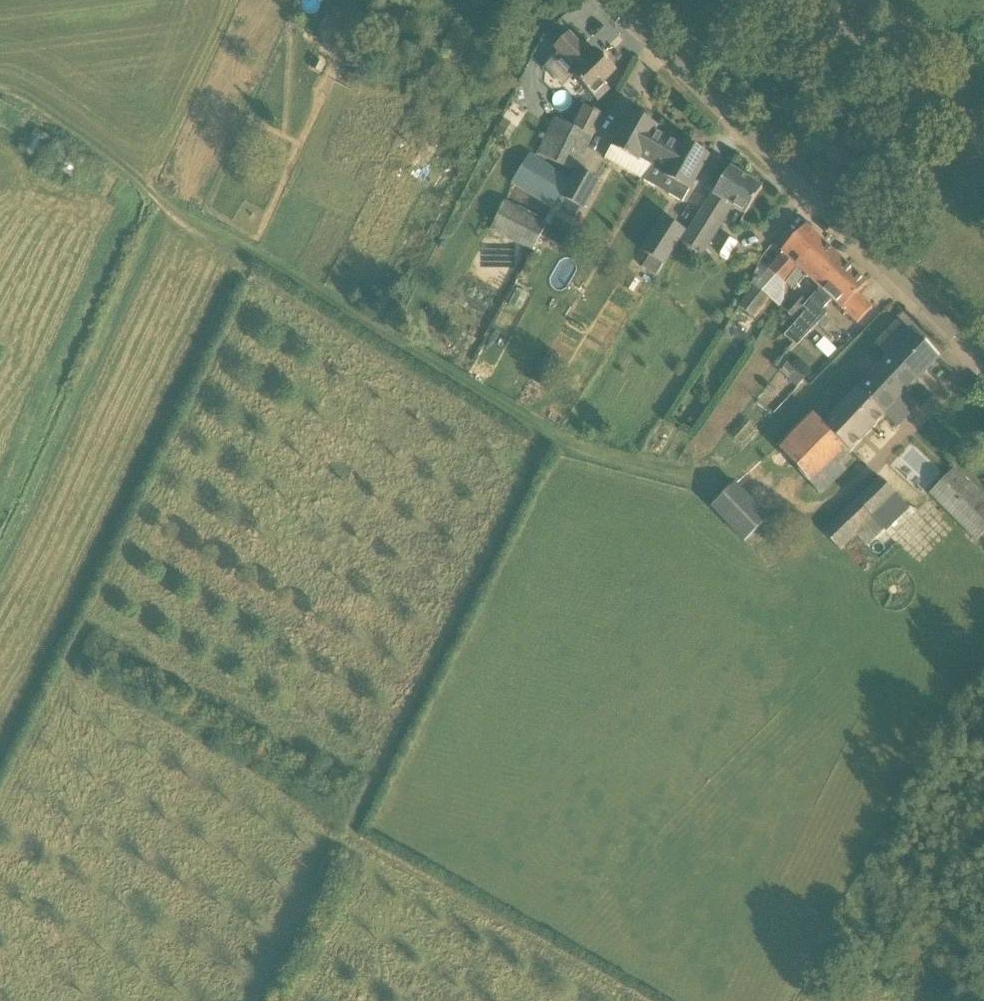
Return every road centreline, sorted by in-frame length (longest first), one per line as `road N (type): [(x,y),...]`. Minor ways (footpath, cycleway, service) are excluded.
road 1 (track): [(808,407),(746,471),(678,487),(614,469),(184,217),(35,100),(0,89)]
road 2 (unclassified): [(983,358),(603,0)]
road 3 (tertiary): [(798,0),(983,150)]
road 4 (track): [(860,242),(962,133)]

